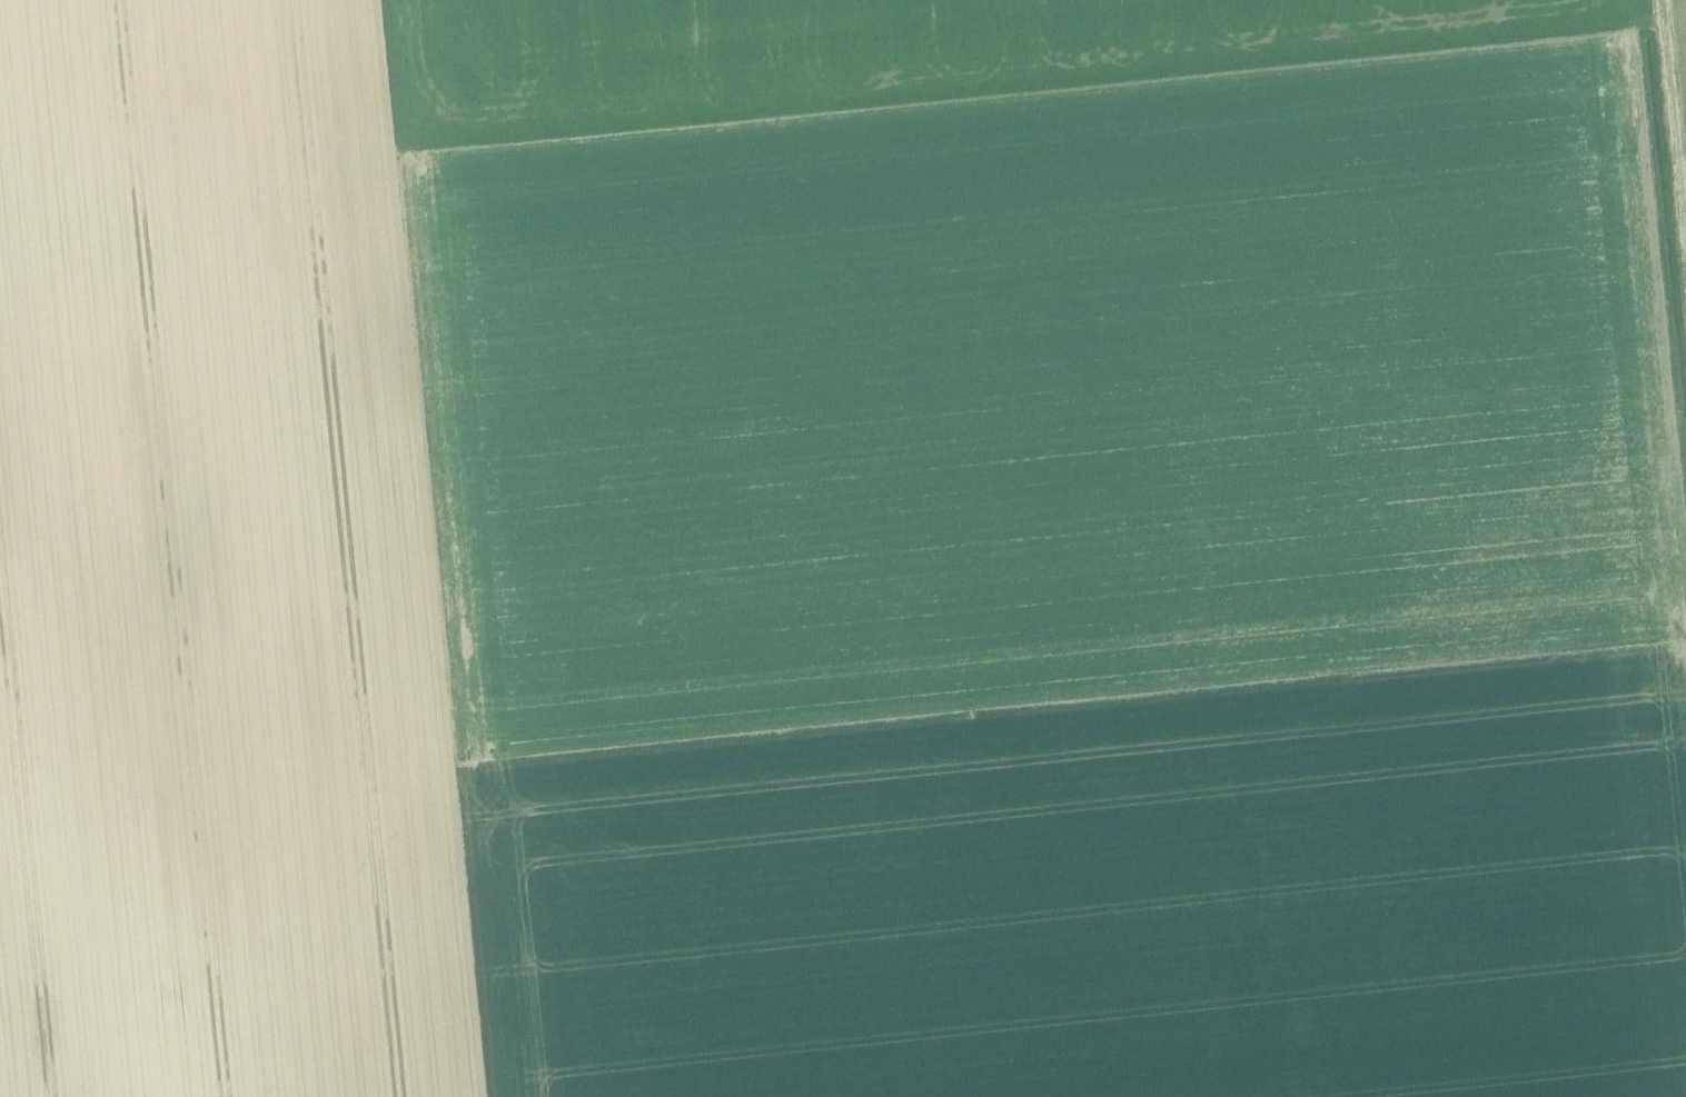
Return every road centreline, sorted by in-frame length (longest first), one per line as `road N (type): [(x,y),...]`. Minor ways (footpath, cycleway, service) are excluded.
road 1 (track): [(1666,0),(1685,197)]

